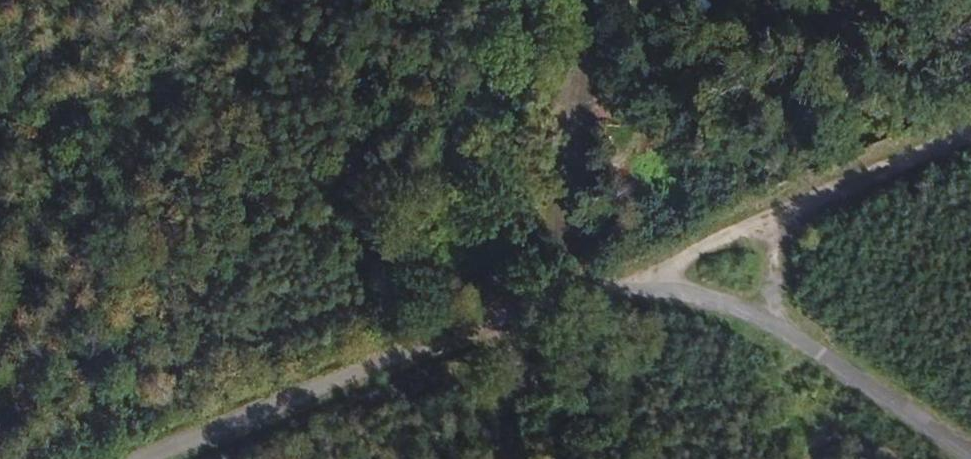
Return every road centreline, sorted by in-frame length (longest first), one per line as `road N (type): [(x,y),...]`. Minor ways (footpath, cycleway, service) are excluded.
road 1 (unclassified): [(140,458),(506,311),(623,282),(699,292),(779,324)]
road 2 (track): [(506,311),(502,297),(0,120)]
road 3 (track): [(623,282),(970,135)]
road 4 (track): [(527,0),(529,303)]
road 5 (unclassified): [(779,324),(970,453)]
road 6 (track): [(506,311),(505,458)]

